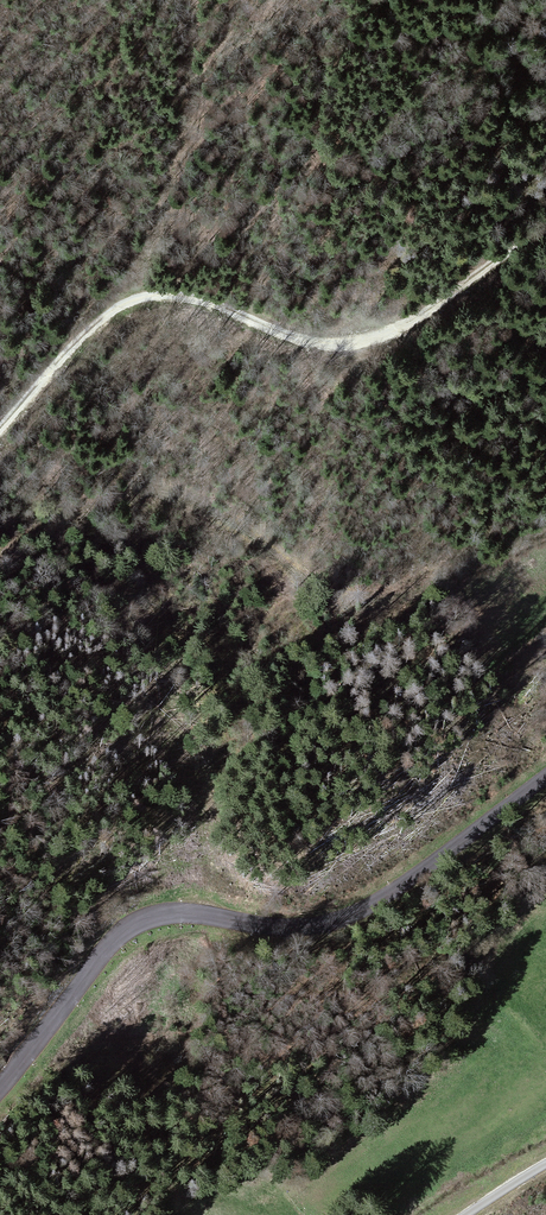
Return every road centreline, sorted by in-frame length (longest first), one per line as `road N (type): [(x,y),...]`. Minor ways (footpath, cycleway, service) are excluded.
road 1 (tertiary): [(0,1090),(130,927),(175,913),(286,927),(336,921),(379,901),(545,776)]
road 2 (track): [(545,220),(410,321),(354,342),(304,338),(190,296),(133,298),(98,320),(0,426)]
road 3 (track): [(545,531),(422,586),(347,597),(311,584),(202,499),(141,486),(112,492),(0,558)]
road 4 (track): [(133,298),(230,0)]
road 5 (track): [(215,46),(379,0)]

